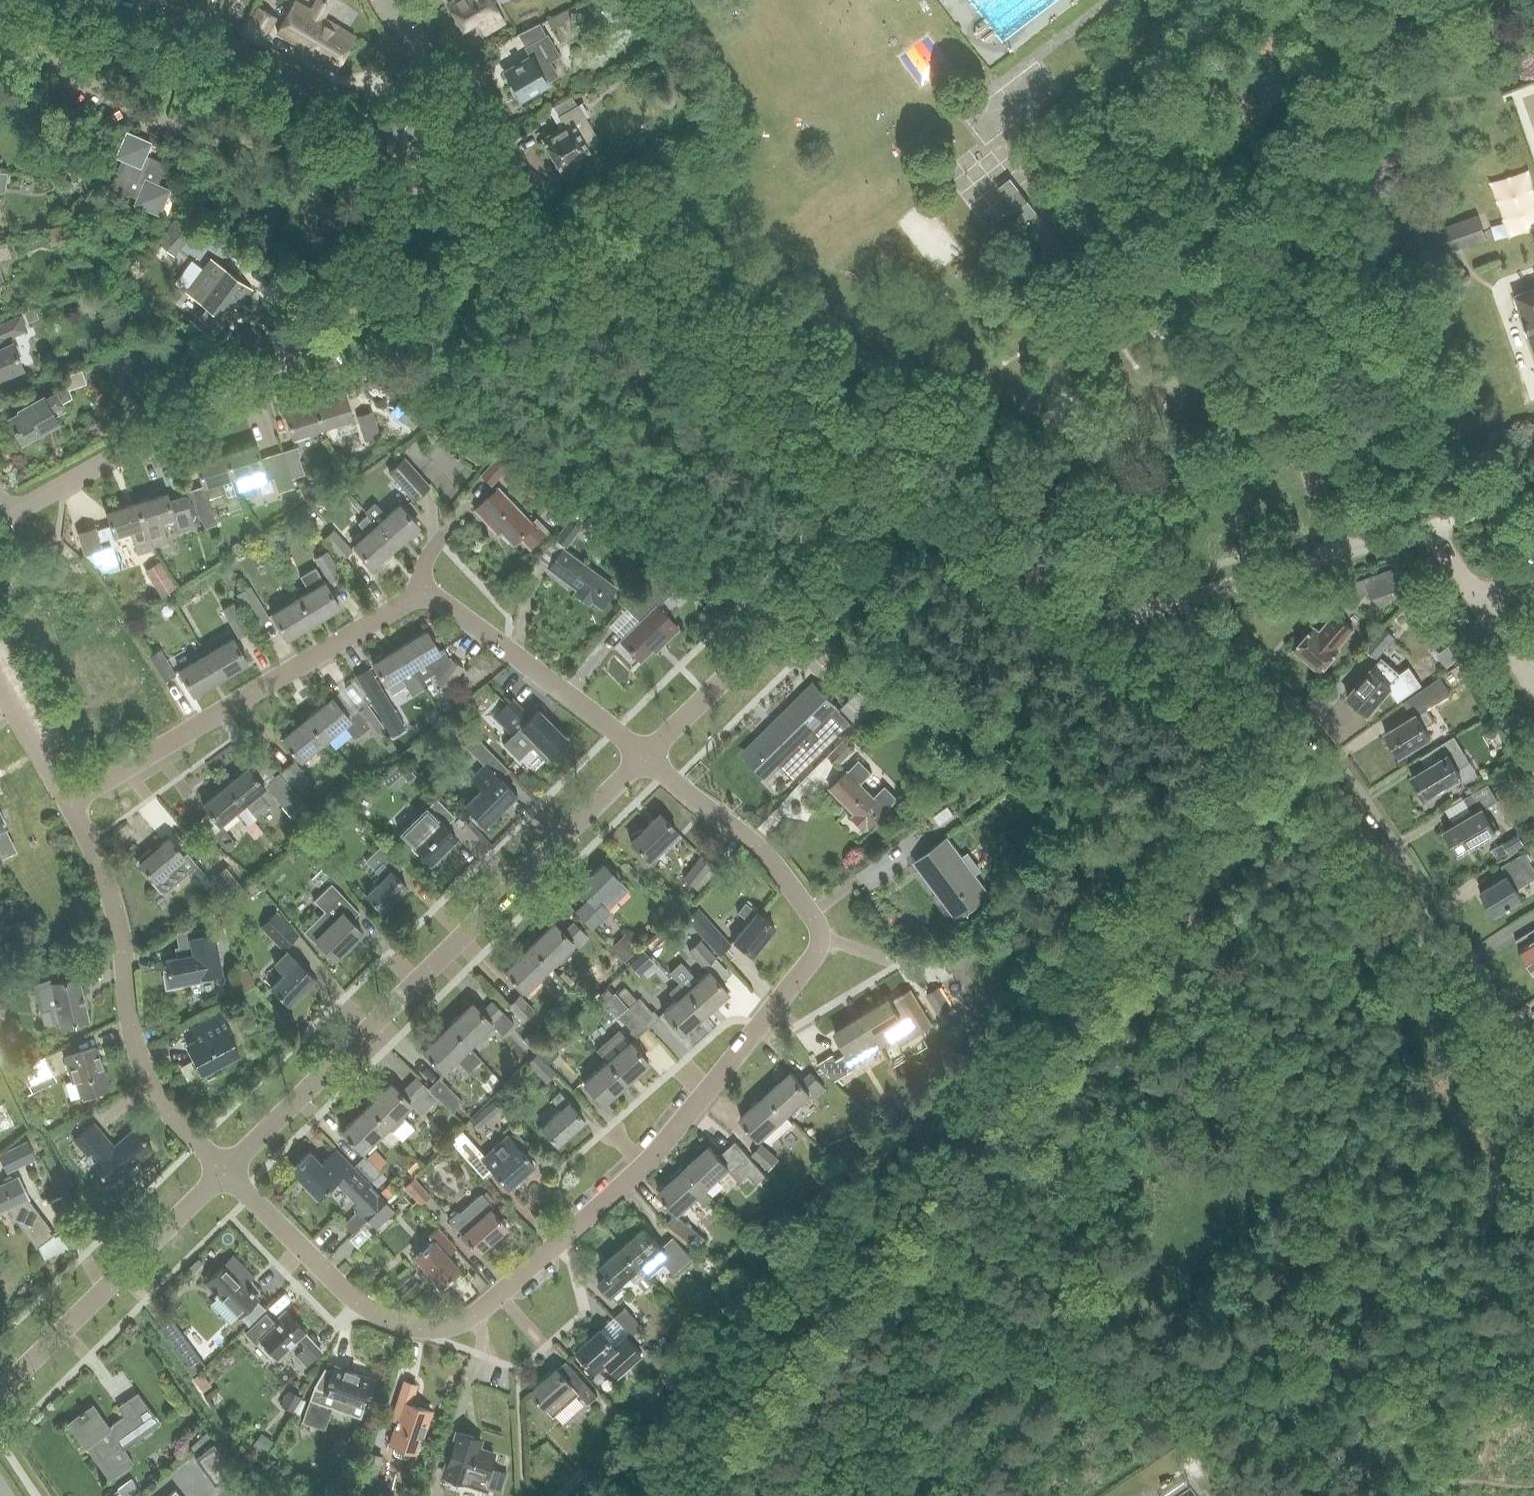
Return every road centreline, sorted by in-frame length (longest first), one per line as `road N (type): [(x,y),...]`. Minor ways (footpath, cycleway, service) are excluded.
road 1 (residential): [(647,756),(760,850),(806,904),(818,936),(807,966),(692,1110),(601,1206),(474,1315),(414,1328),(340,1288),(226,1171)]
road 2 (residential): [(70,801),(415,596),(445,601),(647,756)]
road 3 (residential): [(1340,553),(1284,388),(1115,204),(1104,174),(1104,141),(1187,0)]
road 4 (residential): [(226,1171),(647,756)]
road 5 (unclassified): [(895,484),(416,166)]
road 6 (residential): [(5,518),(329,336),(380,256),(416,166)]
road 7 (unclassified): [(1533,1116),(1373,852),(1284,739)]
road 8 (residential): [(226,1171),(143,1071),(109,892),(70,801)]
road 9 (unclassified): [(416,166),(341,111),(224,46),(55,0)]
road 10 (residential): [(647,756),(803,600),(895,484)]
road 11 (residential): [(0,1393),(226,1171)]
road 12 (unclassified): [(1118,624),(895,484)]
road 13 (residential): [(1340,553),(1118,624)]
road 14 (residential): [(1284,739),(1118,624)]
road 15 (residential): [(416,166),(426,95),(417,57),(385,0)]
road 16 (residential): [(70,801),(0,686)]

